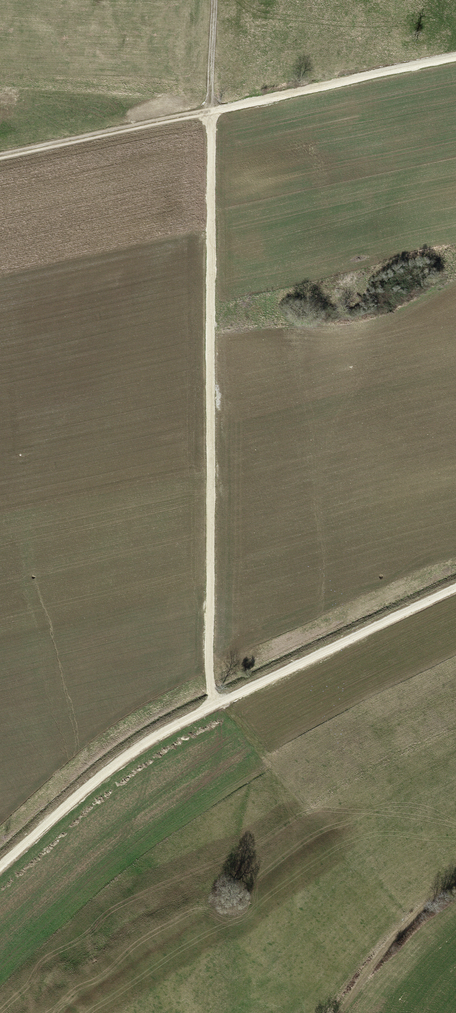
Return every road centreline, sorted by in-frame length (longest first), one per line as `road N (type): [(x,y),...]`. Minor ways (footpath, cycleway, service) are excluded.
road 1 (track): [(210,706),(211,111)]
road 2 (track): [(0,866),(152,739),(455,588)]
road 3 (track): [(0,157),(455,58)]
road 4 (track): [(340,1012),(411,920),(455,883)]

